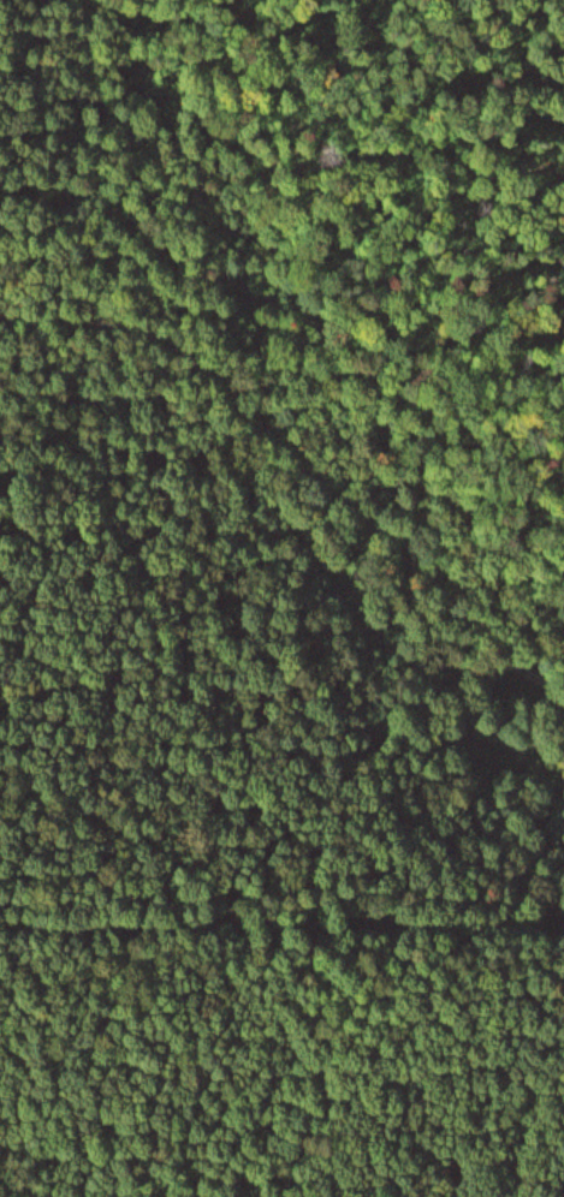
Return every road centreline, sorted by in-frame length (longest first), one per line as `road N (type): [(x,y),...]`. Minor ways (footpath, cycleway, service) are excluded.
road 1 (track): [(563,694),(518,674),(162,351),(0,332)]

